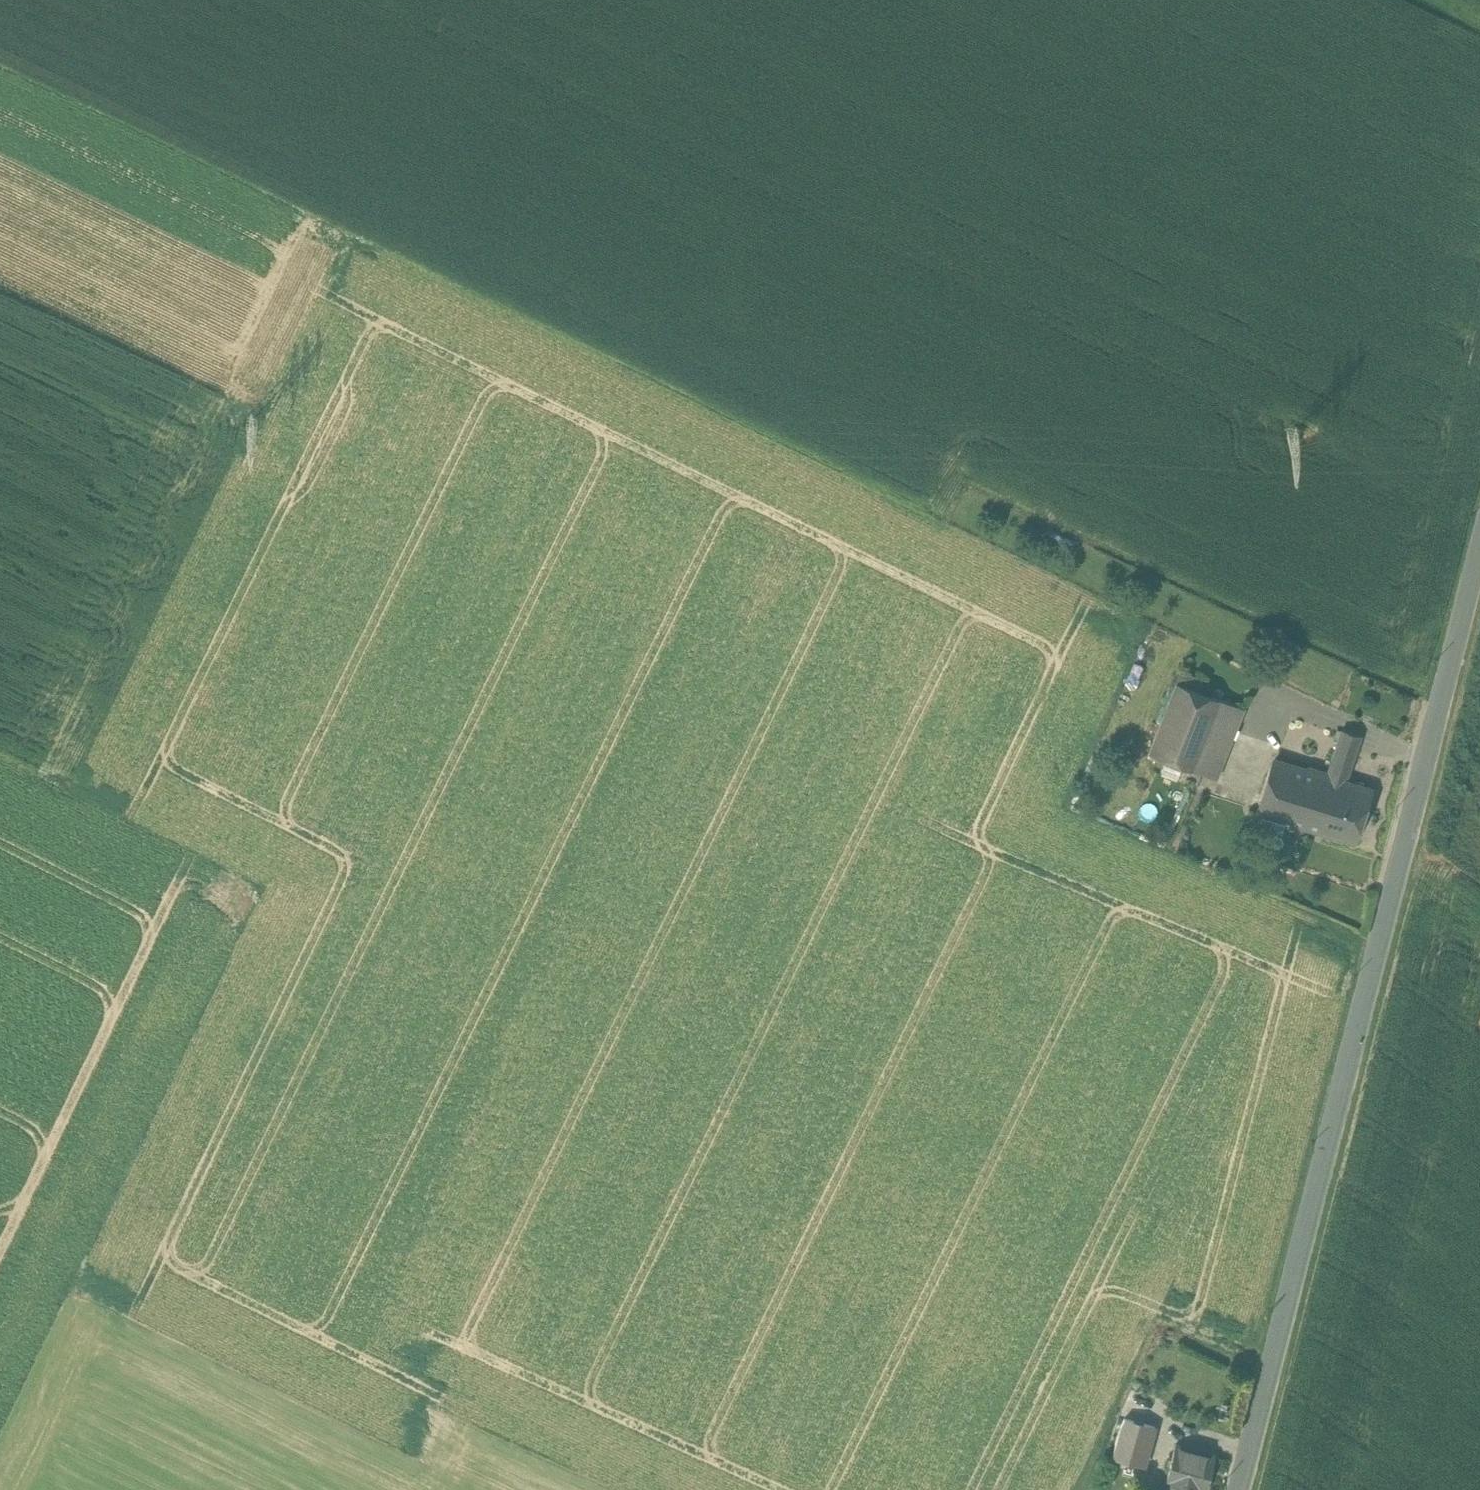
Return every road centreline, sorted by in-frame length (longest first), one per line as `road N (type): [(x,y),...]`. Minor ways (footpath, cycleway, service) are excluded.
road 1 (unclassified): [(1245,1489),(1479,565)]

